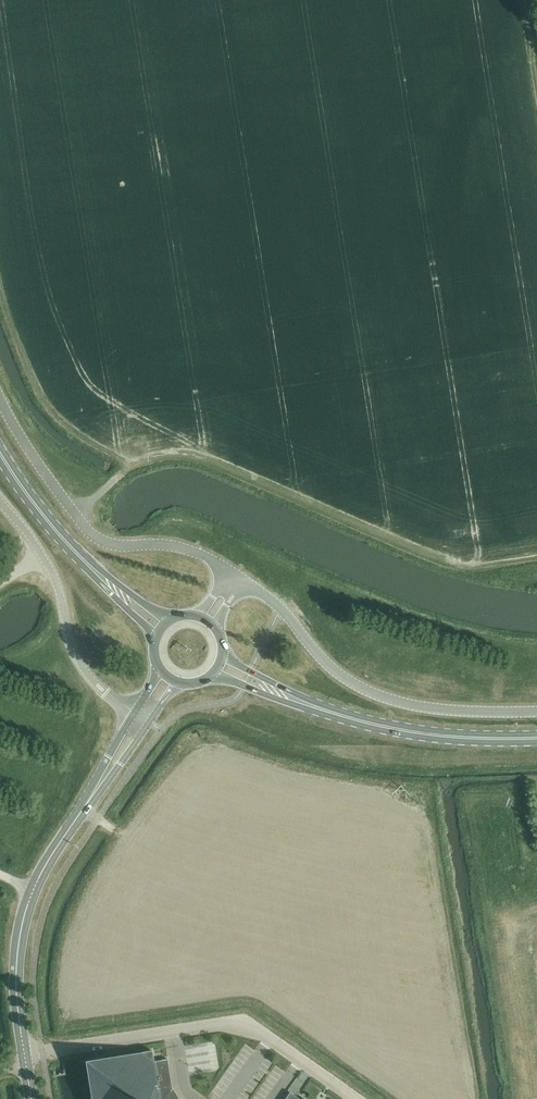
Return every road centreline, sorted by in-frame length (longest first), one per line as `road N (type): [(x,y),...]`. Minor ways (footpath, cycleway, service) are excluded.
road 1 (unclassified): [(356,1098),(270,1038),(230,1024),(25,1055)]
road 2 (unclassified): [(536,712),(455,711),(371,692),(333,669),(244,579)]
road 3 (unclassified): [(230,570),(181,547),(93,536),(0,399)]
road 4 (secondary): [(25,1055),(16,985),(23,920),(45,867),(87,802)]
road 5 (unclassified): [(135,713),(84,670),(53,575),(0,501)]
road 6 (primary): [(324,710),(438,735),(536,739)]
road 7 (primary): [(82,559),(0,452)]

